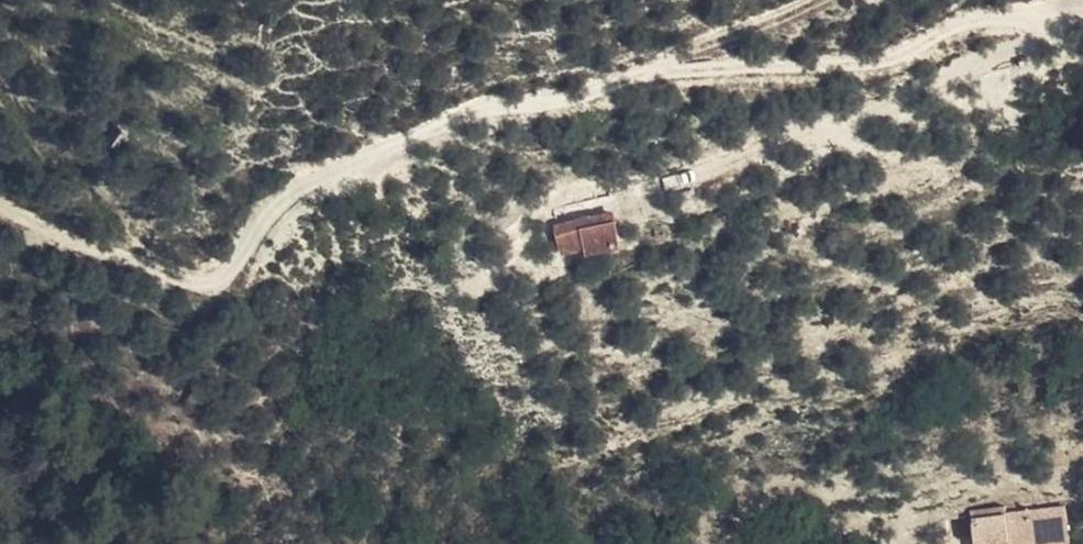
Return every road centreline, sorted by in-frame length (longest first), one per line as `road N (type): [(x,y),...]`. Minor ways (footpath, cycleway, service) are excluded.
road 1 (track): [(0,206),(158,270),(207,277),(235,264),(285,196),(461,117),(686,70),(885,59),(999,17),(1035,18)]

